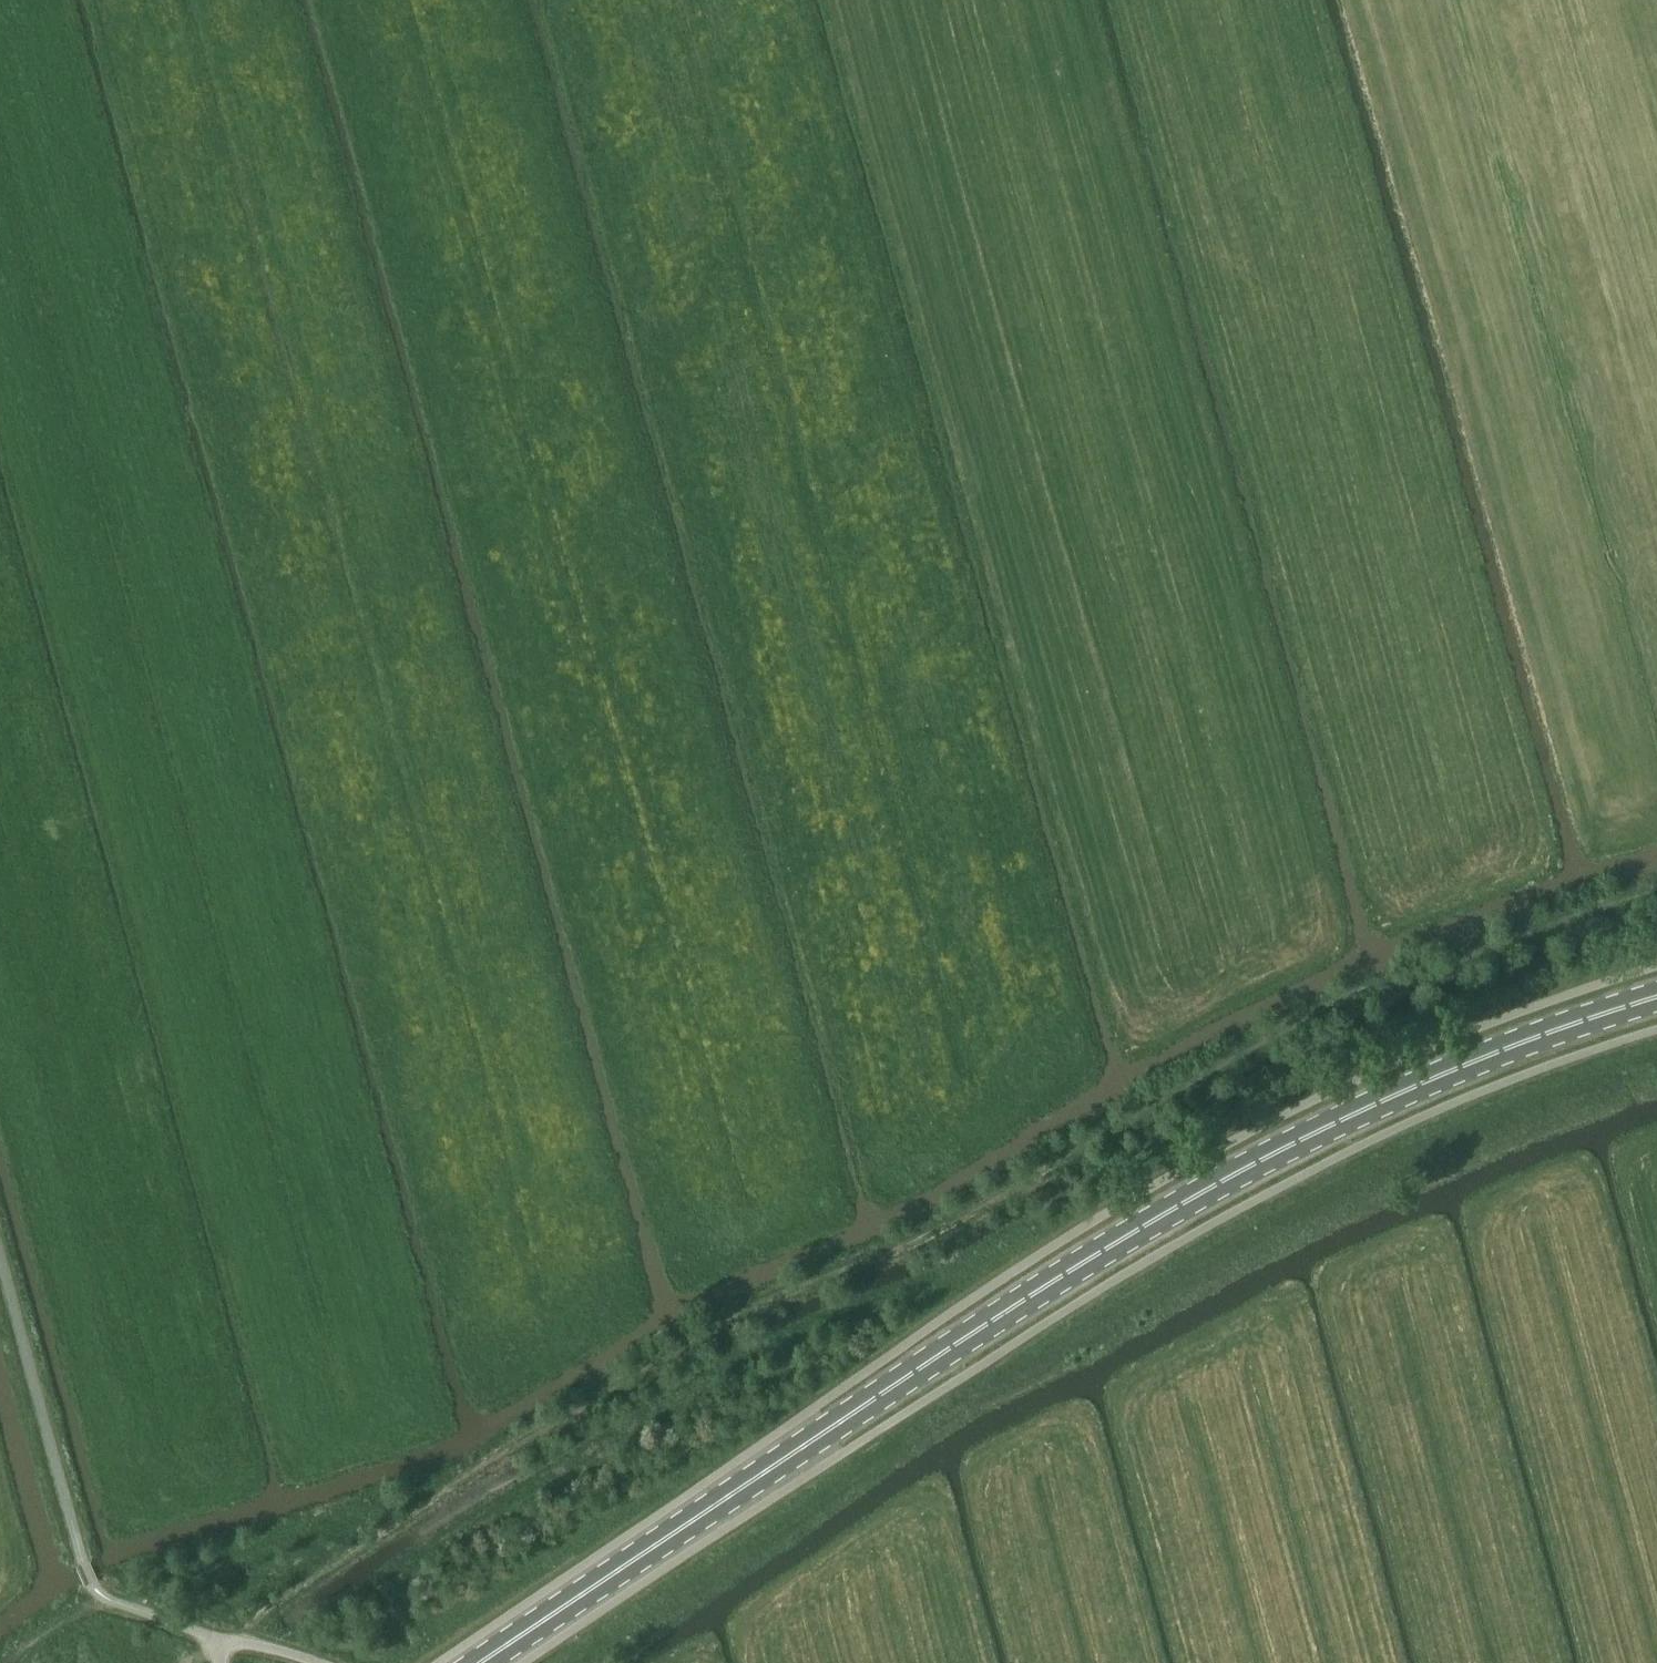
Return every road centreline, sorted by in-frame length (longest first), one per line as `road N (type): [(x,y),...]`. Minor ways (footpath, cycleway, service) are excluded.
road 1 (primary): [(483,1662),(1159,1218),(1359,1112),(1656,998)]

